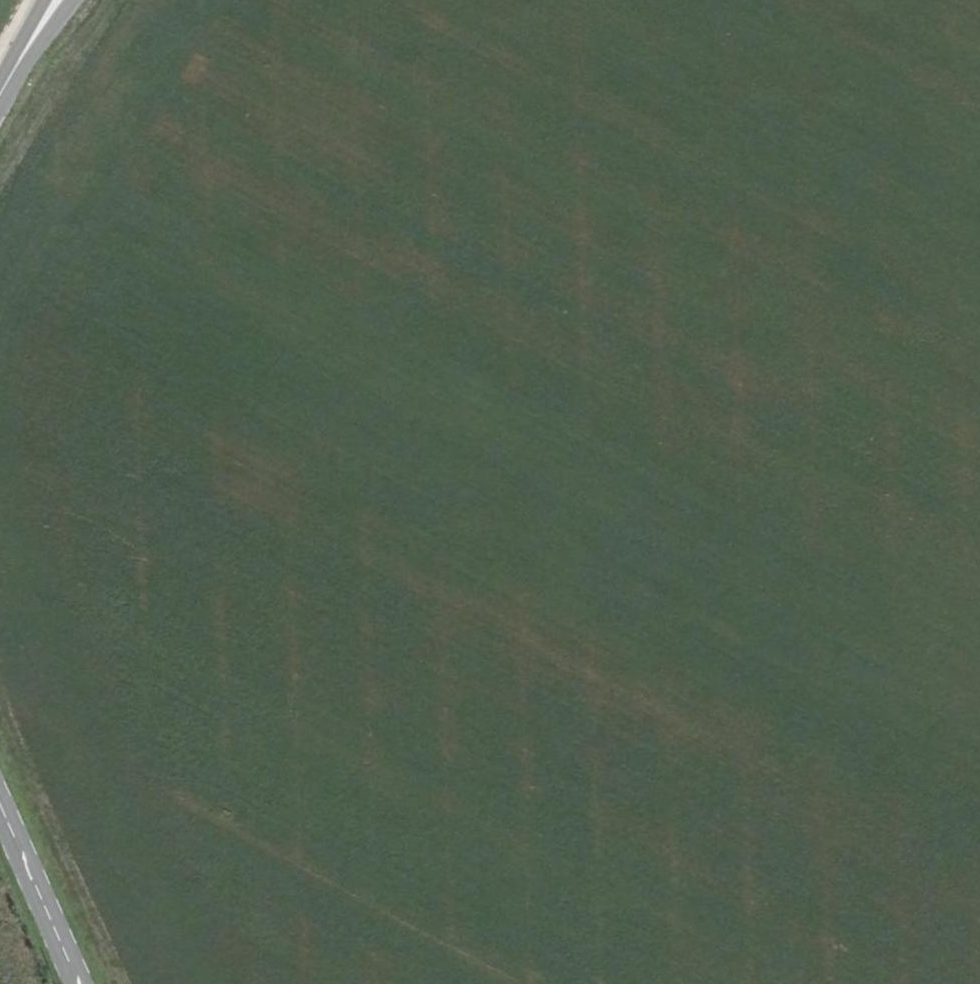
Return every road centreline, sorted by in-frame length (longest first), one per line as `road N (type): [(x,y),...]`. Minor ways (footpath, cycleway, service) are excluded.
road 1 (tertiary): [(0,804),(79,983)]

